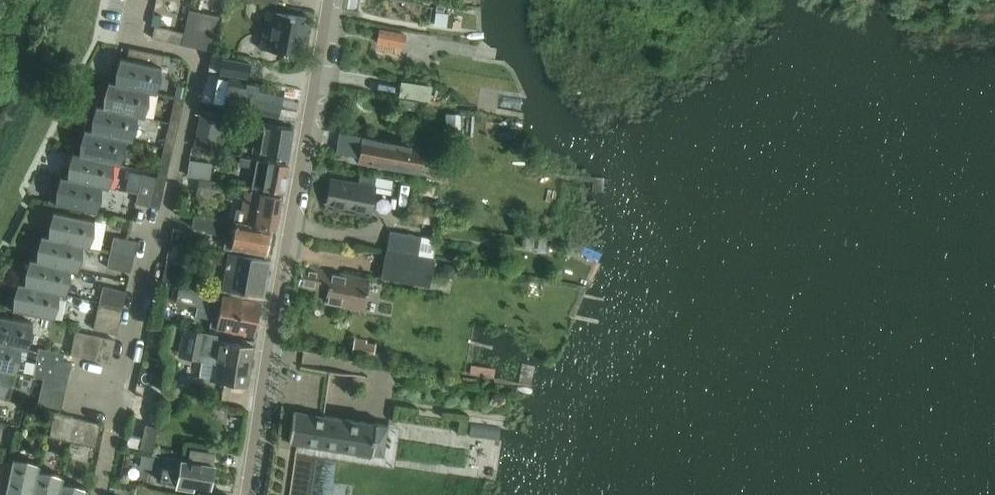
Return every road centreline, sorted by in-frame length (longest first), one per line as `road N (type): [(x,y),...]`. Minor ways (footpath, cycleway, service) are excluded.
road 1 (residential): [(249,494),(331,0)]

